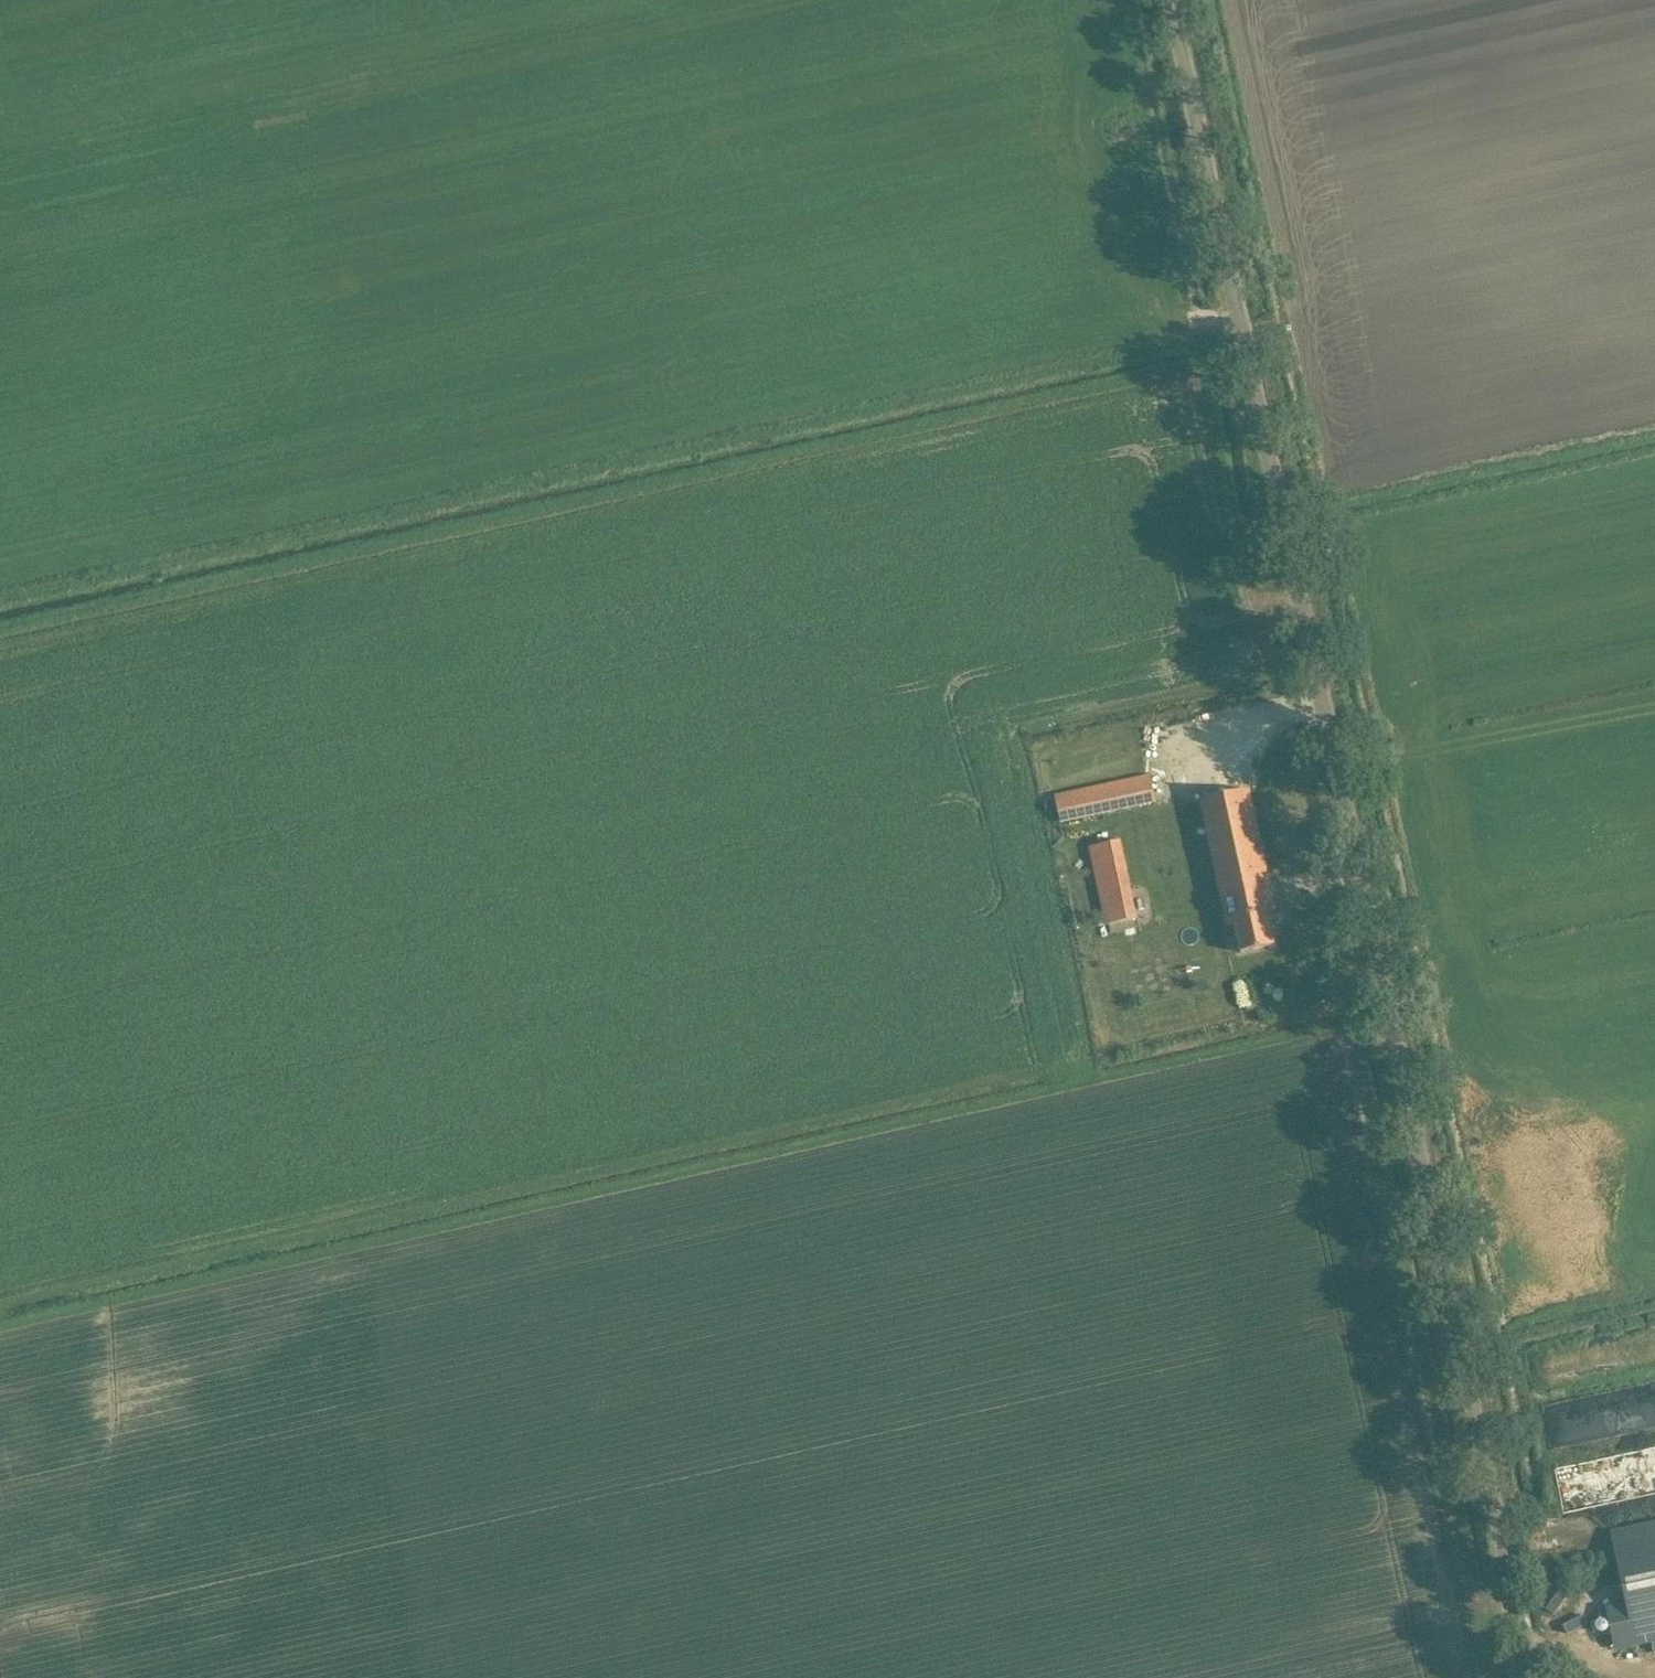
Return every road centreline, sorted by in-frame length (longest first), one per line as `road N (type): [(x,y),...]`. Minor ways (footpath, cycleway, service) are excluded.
road 1 (unclassified): [(1536,1677),(1176,0)]

